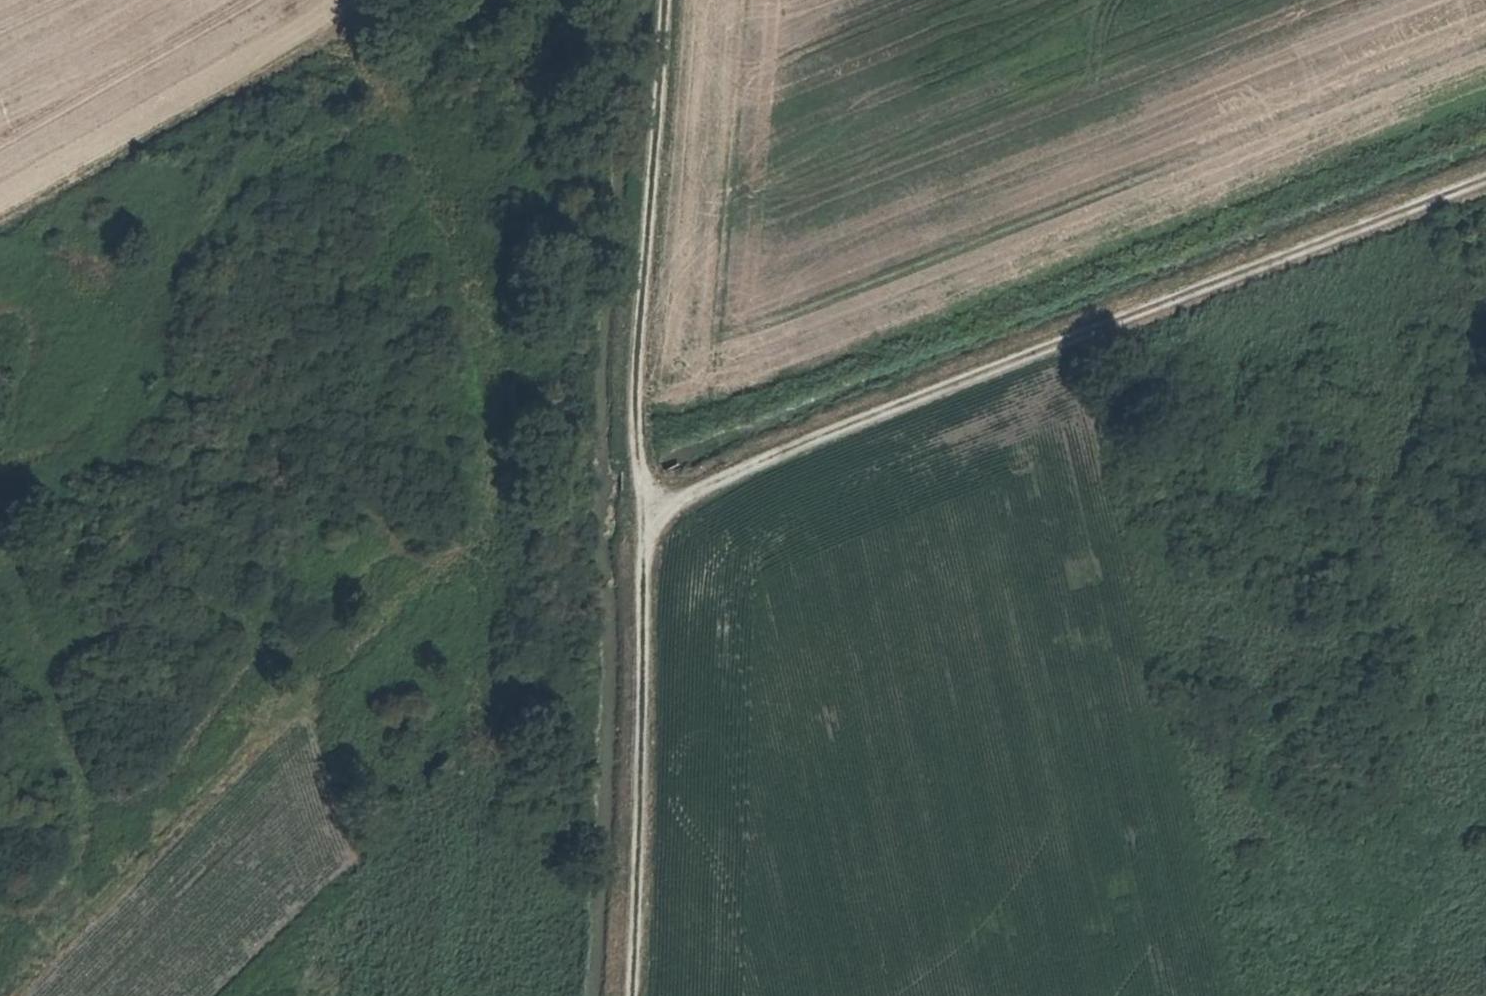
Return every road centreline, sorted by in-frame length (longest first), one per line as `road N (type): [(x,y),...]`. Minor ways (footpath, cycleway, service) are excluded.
road 1 (track): [(645,516),(1485,189)]
road 2 (track): [(645,516),(635,447),(659,0)]
road 3 (track): [(621,995),(634,584),(645,516)]

